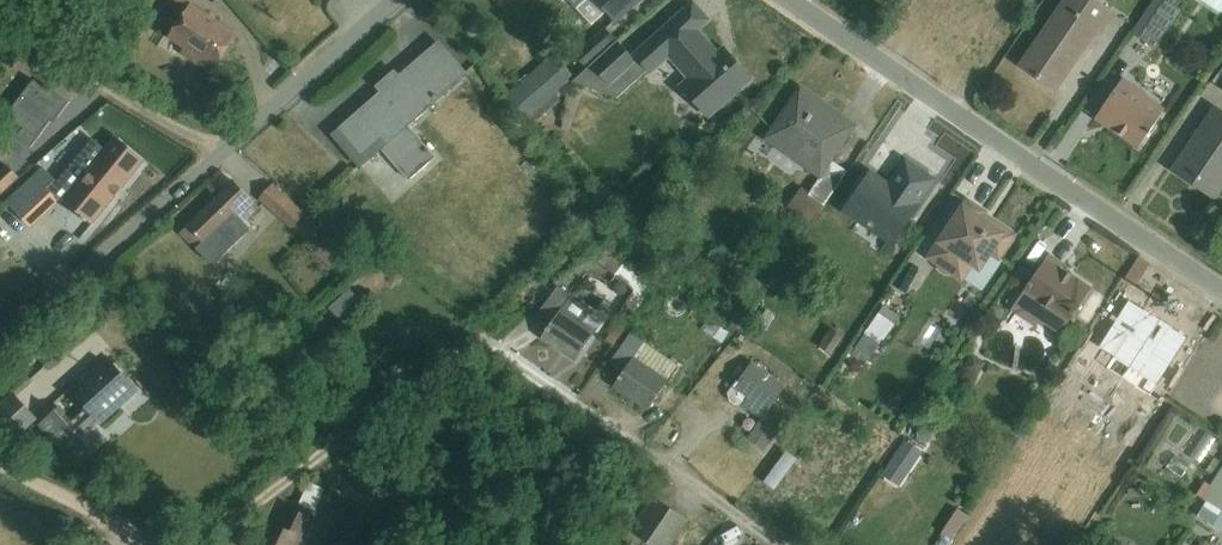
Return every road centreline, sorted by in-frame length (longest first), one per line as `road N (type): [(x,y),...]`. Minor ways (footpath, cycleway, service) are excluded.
road 1 (residential): [(1221,291),(785,0)]
road 2 (residential): [(395,0),(0,340)]
road 3 (residential): [(778,544),(518,365),(458,356)]
road 4 (residential): [(458,356),(206,544)]
road 5 (track): [(0,6),(220,152)]
road 6 (residential): [(0,459),(150,544)]

